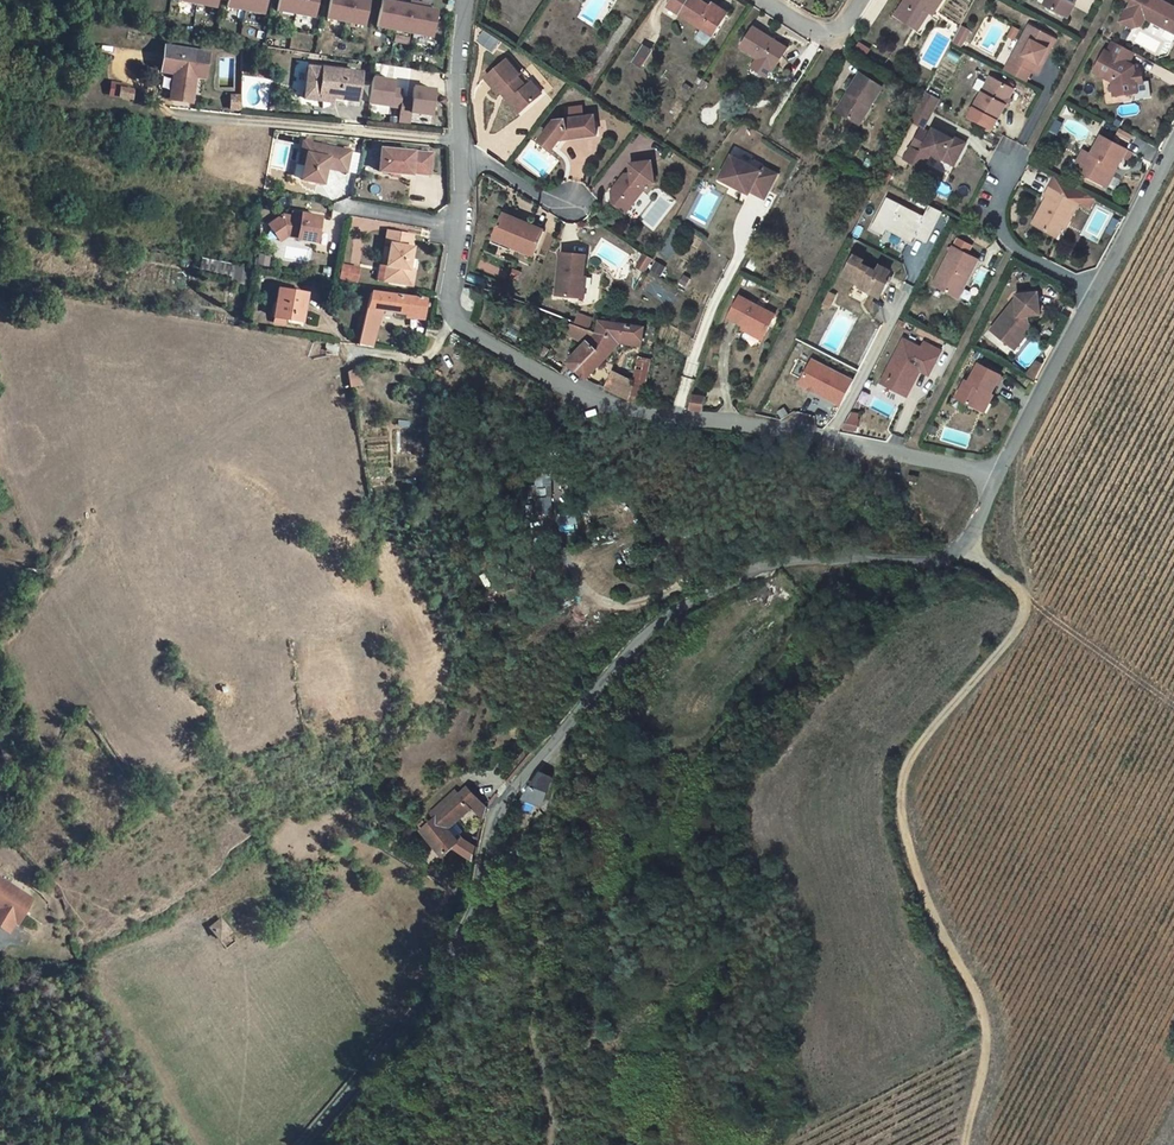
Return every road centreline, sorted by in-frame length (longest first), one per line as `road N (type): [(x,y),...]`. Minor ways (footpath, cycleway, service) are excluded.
road 1 (unclassified): [(303,1144),(465,922),(491,817),(592,682),(663,618),(750,569),(809,559),(946,561),(969,546)]
road 2 (residential): [(463,0),(456,321),(555,381),(605,400),(851,441),(995,479)]
road 3 (track): [(969,546),(1019,597),(1023,616),(925,736),(901,779),(902,826),(985,1034),(965,1144)]
road 4 (unclassified): [(1173,145),(995,479)]
road 5 (track): [(459,138),(168,114)]
road 6 (residential): [(862,0),(848,23),(812,30),(765,0)]

